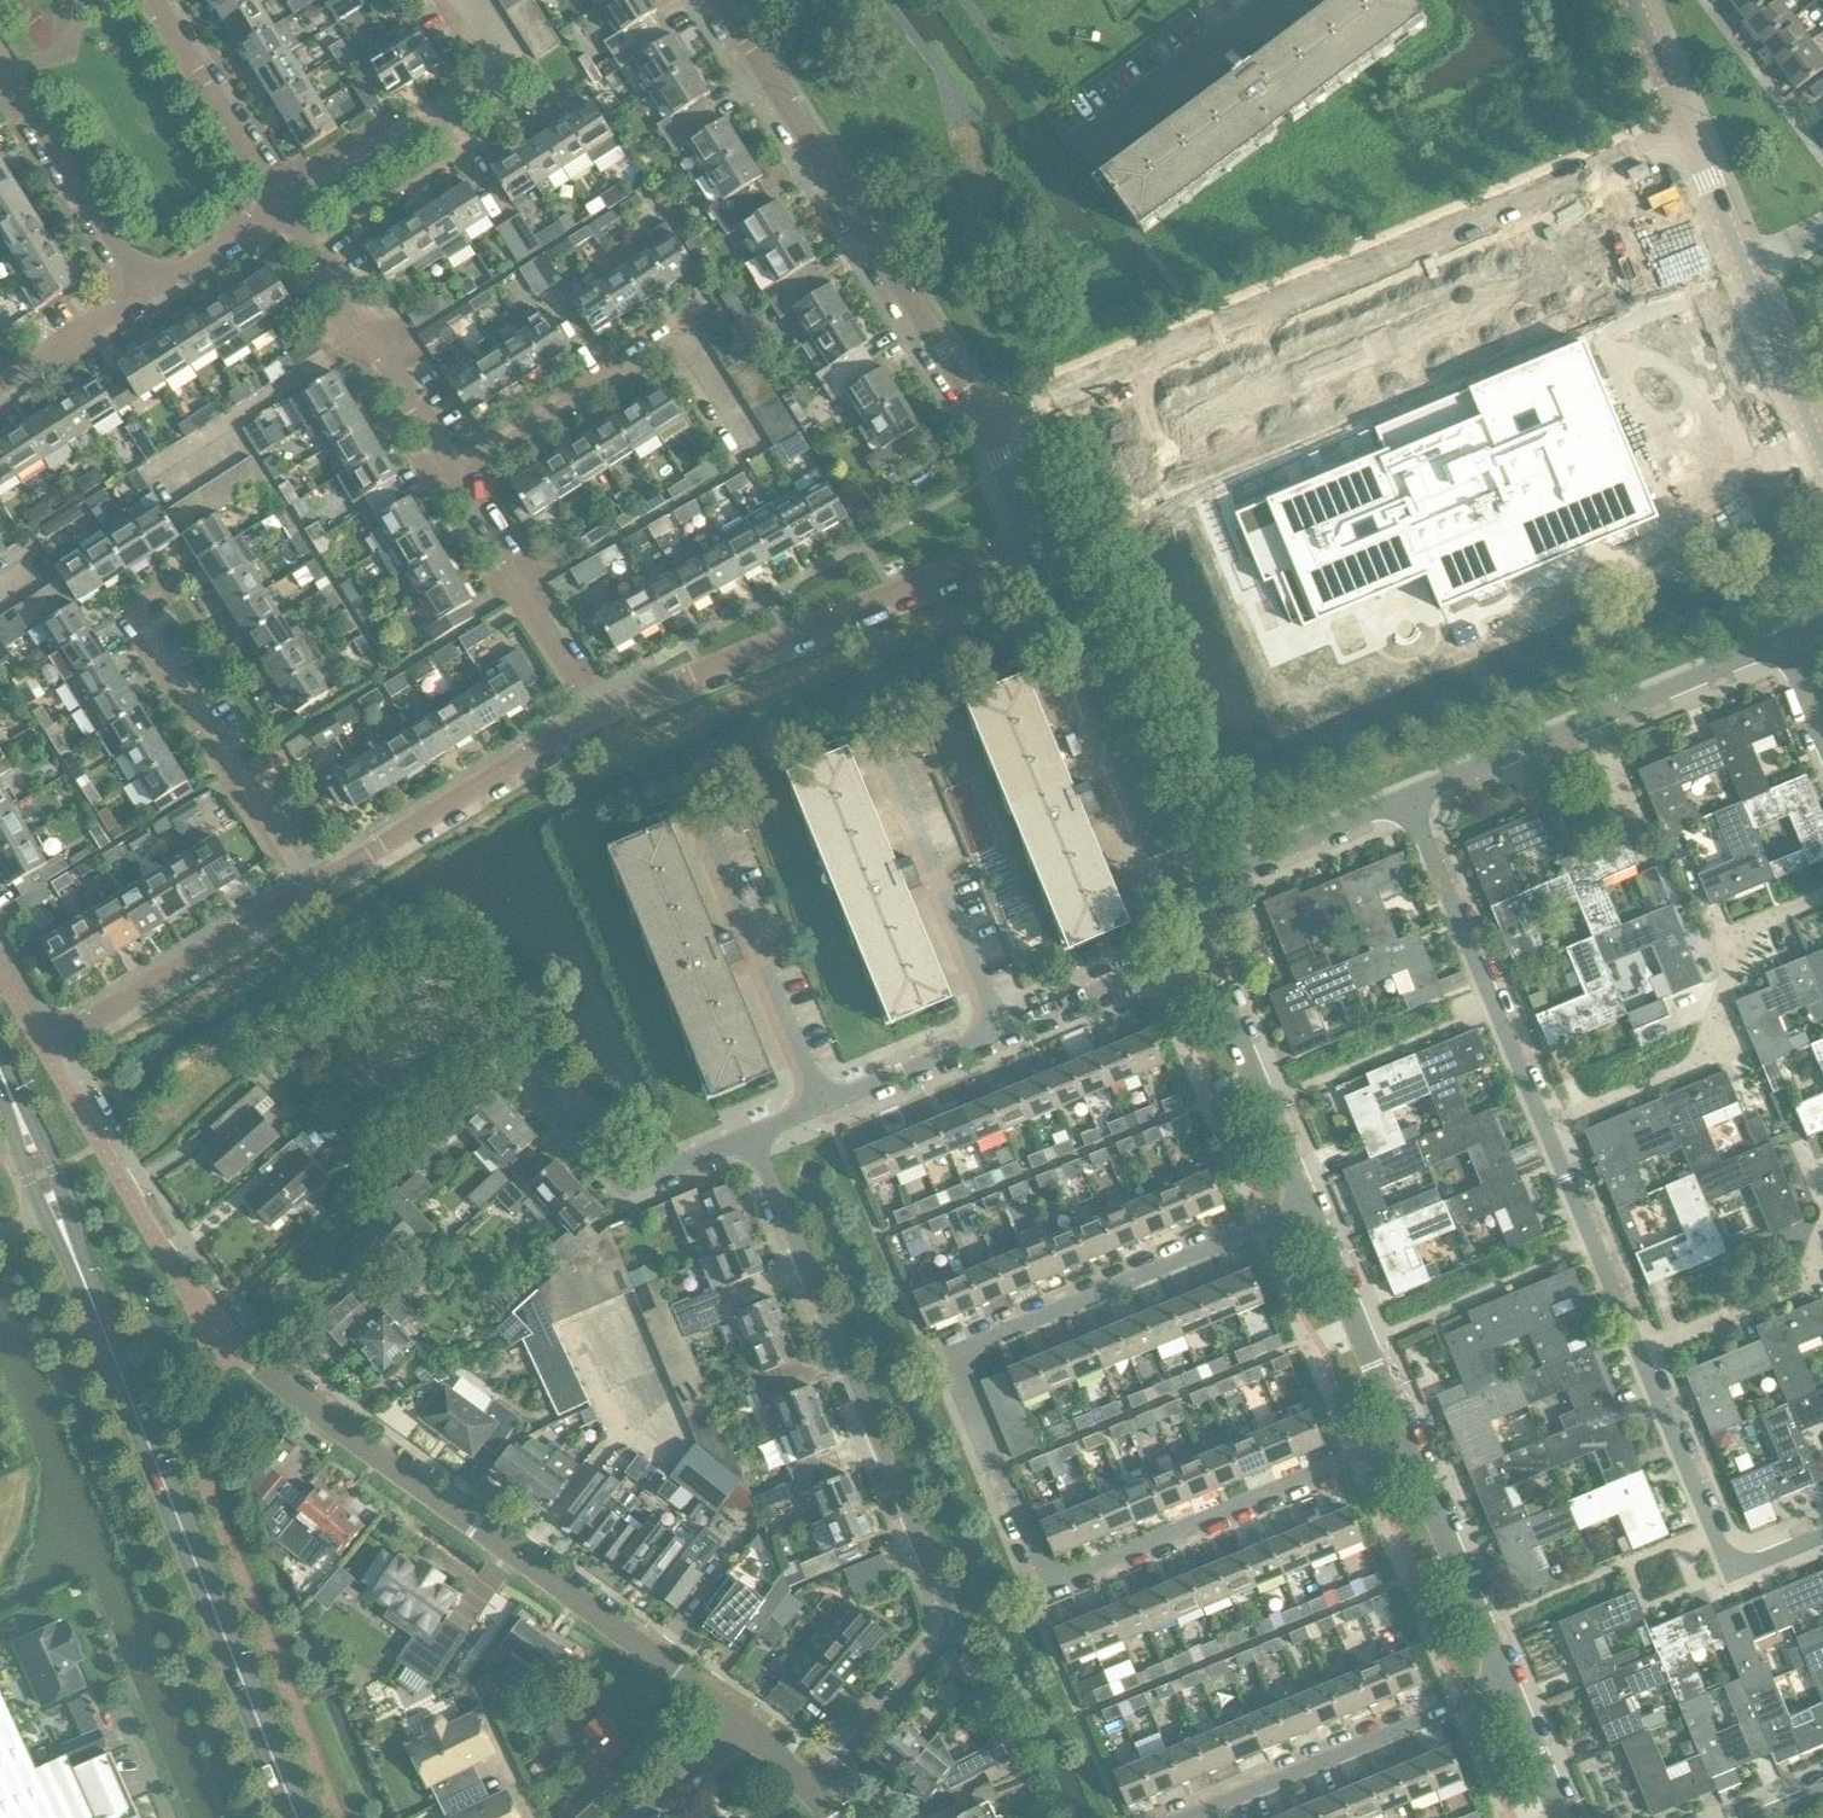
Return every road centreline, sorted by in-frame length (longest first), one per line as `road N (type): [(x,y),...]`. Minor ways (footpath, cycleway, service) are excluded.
road 1 (residential): [(1306,1201),(945,1350),(1045,1589),(1407,1439)]
road 2 (residential): [(746,1722),(233,1345),(188,1288),(47,1047)]
road 3 (residential): [(1822,1538),(1733,1574),(1408,800)]
road 4 (residential): [(985,420),(1690,138)]
road 5 (residential): [(822,1794),(946,1618),(755,1134)]
road 6 (secondary): [(301,1817),(74,1256)]
road 7 (residential): [(985,420),(723,0)]
road 8 (residential): [(602,709),(1031,541)]
road 9 (residential): [(456,478),(687,334),(758,449)]
road 10 (residential): [(1408,800),(1784,646)]
road 11 (residential): [(1177,892),(1031,541)]
road 12 (residential): [(1507,1685),(1172,1817)]
road 13 (residential): [(309,891),(602,709)]
road 14 (residential): [(287,209),(511,64),(471,0)]
road 15 (residential): [(827,1104),(701,803)]
road 16 (residential): [(998,1033),(874,732)]
road 17 (residential): [(309,891),(136,616)]
road 18 (residential): [(456,478),(287,209)]
road 19 (residential): [(509,1058),(623,1185),(755,1134)]
road 20 (residential): [(47,1047),(309,891)]
road 21 (residential): [(602,709),(456,478)]
road 22 (residential): [(1306,1201),(1202,951)]
road 23 (residential): [(1507,1685),(1407,1439)]
road 24 (residential): [(146,292),(4,72)]
road 25 (residential): [(1407,1439),(1306,1201)]
road 26 (residential): [(1177,892),(1408,800)]
road 27 (residential): [(287,209),(155,0)]
road 28 (residential): [(1082,135),(1277,0)]
road 29 (residential): [(998,1033),(1202,951)]
road 30 (tertiary): [(1822,455),(1743,263)]
road 31 (residential): [(827,1104),(998,1033)]
road 32 (residential): [(0,386),(146,292)]
road 33 (secondary): [(13,1097),(23,1163),(74,1256)]
road 34 (secondary): [(74,1256),(54,1168),(13,1097)]
road 35 (residential): [(146,292),(287,209)]
road 36 (residential): [(625,1817),(721,1755),(746,1722)]
road 37 (tertiary): [(1690,138),(1636,0)]
road 38 (residential): [(1563,1817),(1507,1685)]
road 39 (tertiary): [(1743,263),(1690,138)]
road 40 (residential): [(1031,541),(985,420)]

